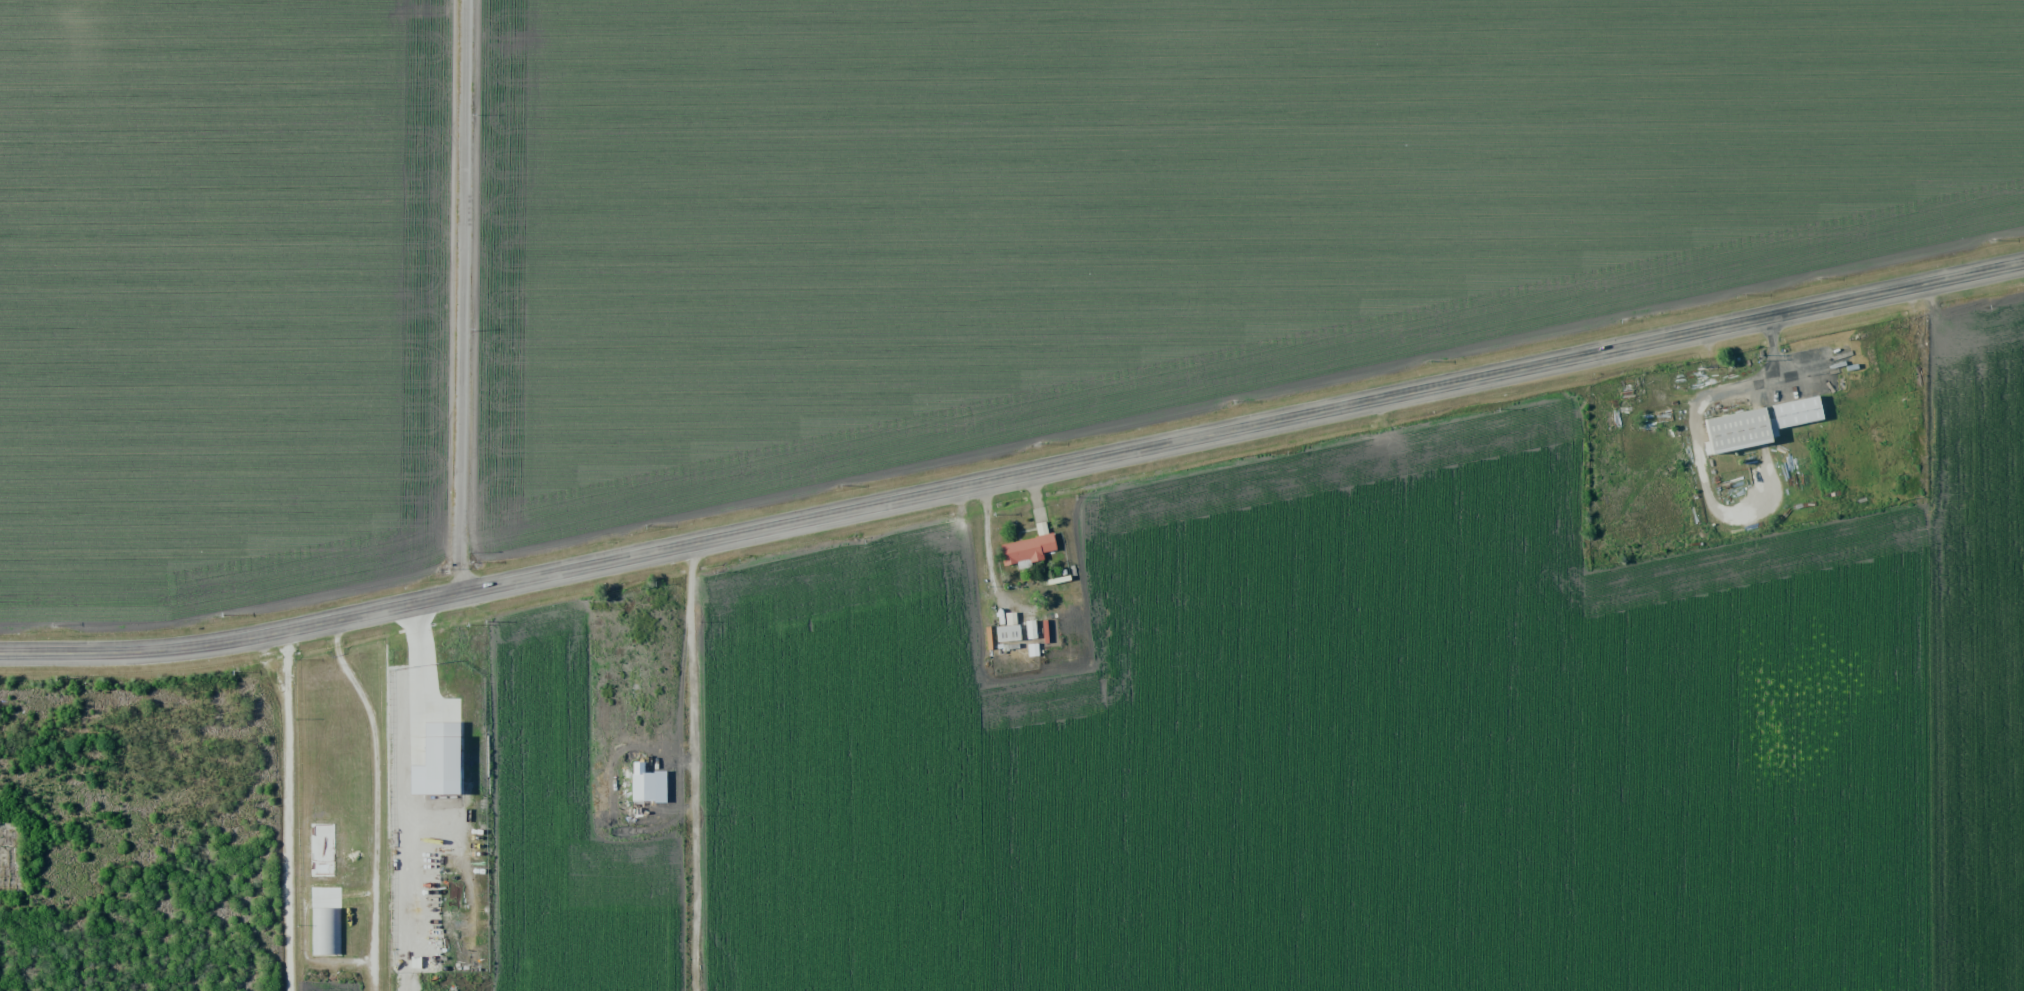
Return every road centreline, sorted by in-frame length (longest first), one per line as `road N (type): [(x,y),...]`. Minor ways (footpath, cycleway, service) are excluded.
road 1 (secondary): [(0,654),(135,651),(286,632),(2023,265)]
road 2 (residential): [(469,0),(464,595)]

